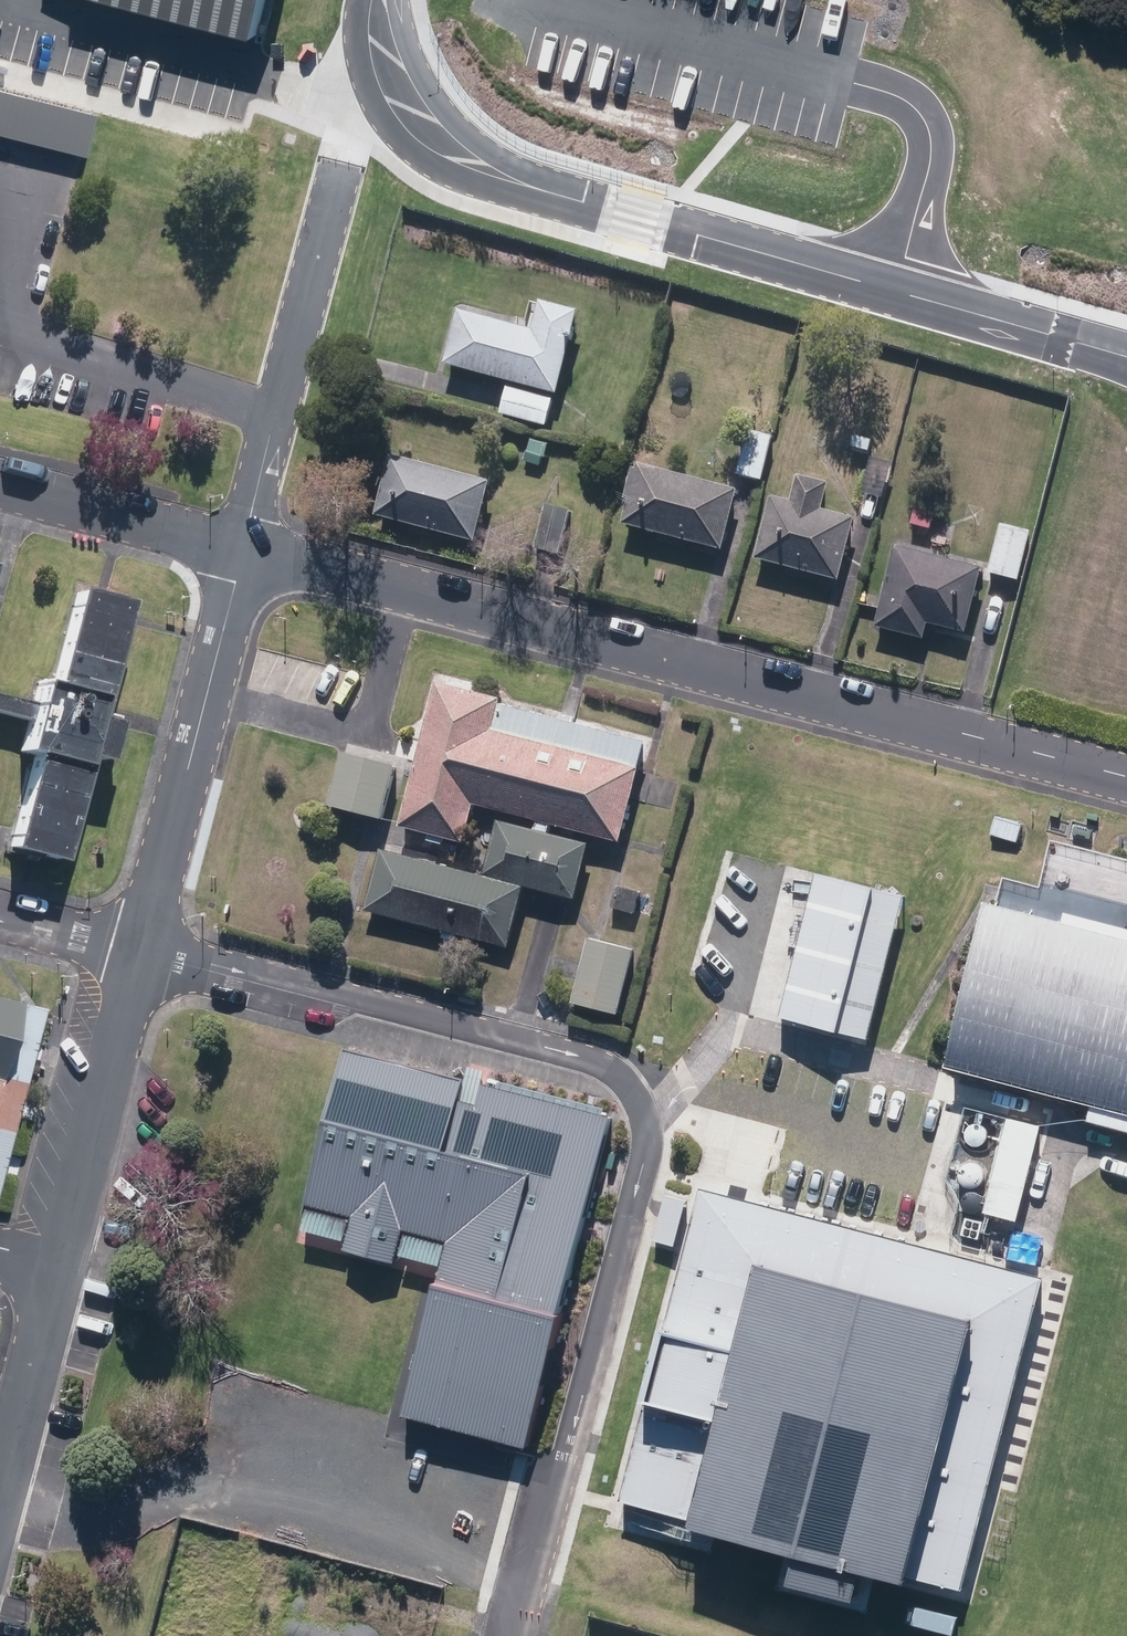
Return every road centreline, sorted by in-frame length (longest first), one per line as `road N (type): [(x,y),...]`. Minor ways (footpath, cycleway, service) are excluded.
road 1 (residential): [(519,1635),(642,1173),(644,1110),(621,1080),(577,1055),(141,948)]
road 2 (unclassified): [(240,550),(1126,780)]
road 3 (unclassified): [(376,0),(381,40),(416,120),(455,160),(1126,360)]
road 4 (unclassified): [(240,550),(362,98),(375,0)]
road 5 (unclassified): [(141,948),(240,550)]
road 6 (unclassified): [(62,1264),(141,948)]
road 7 (unclassified): [(0,1509),(62,1264)]
road 8 (unclassified): [(0,487),(240,550)]
road 9 (residential): [(0,921),(141,948)]

